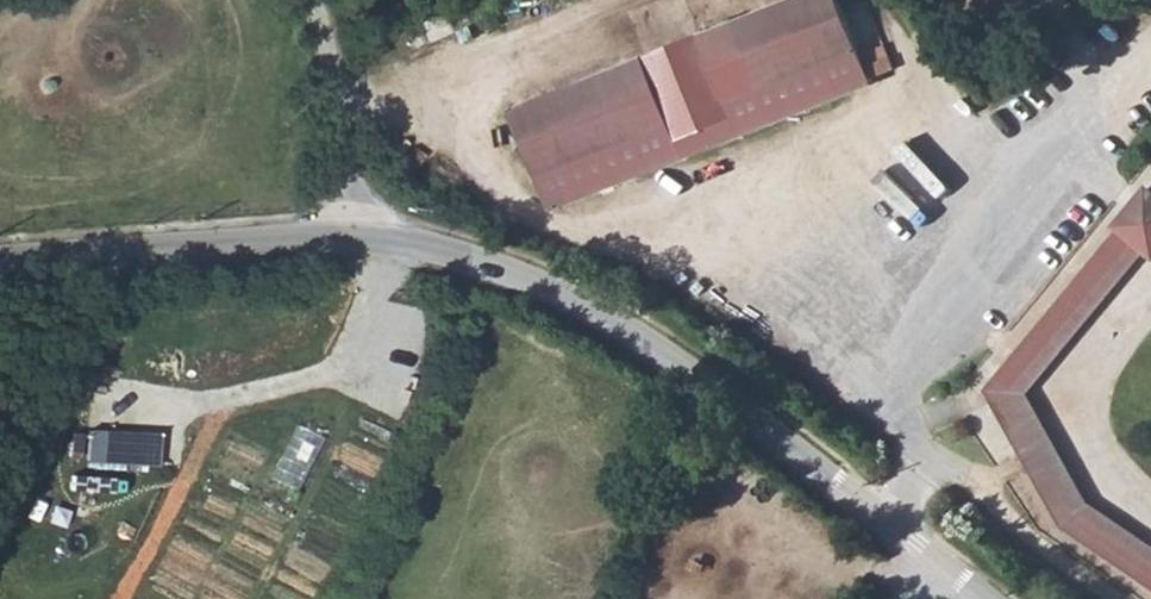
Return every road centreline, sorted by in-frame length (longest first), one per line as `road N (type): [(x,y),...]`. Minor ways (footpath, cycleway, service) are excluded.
road 1 (tertiary): [(338,239),(473,259),(631,332),(985,598)]
road 2 (tertiary): [(0,258),(338,239)]
road 3 (unclassified): [(338,239),(323,59),(301,0)]

